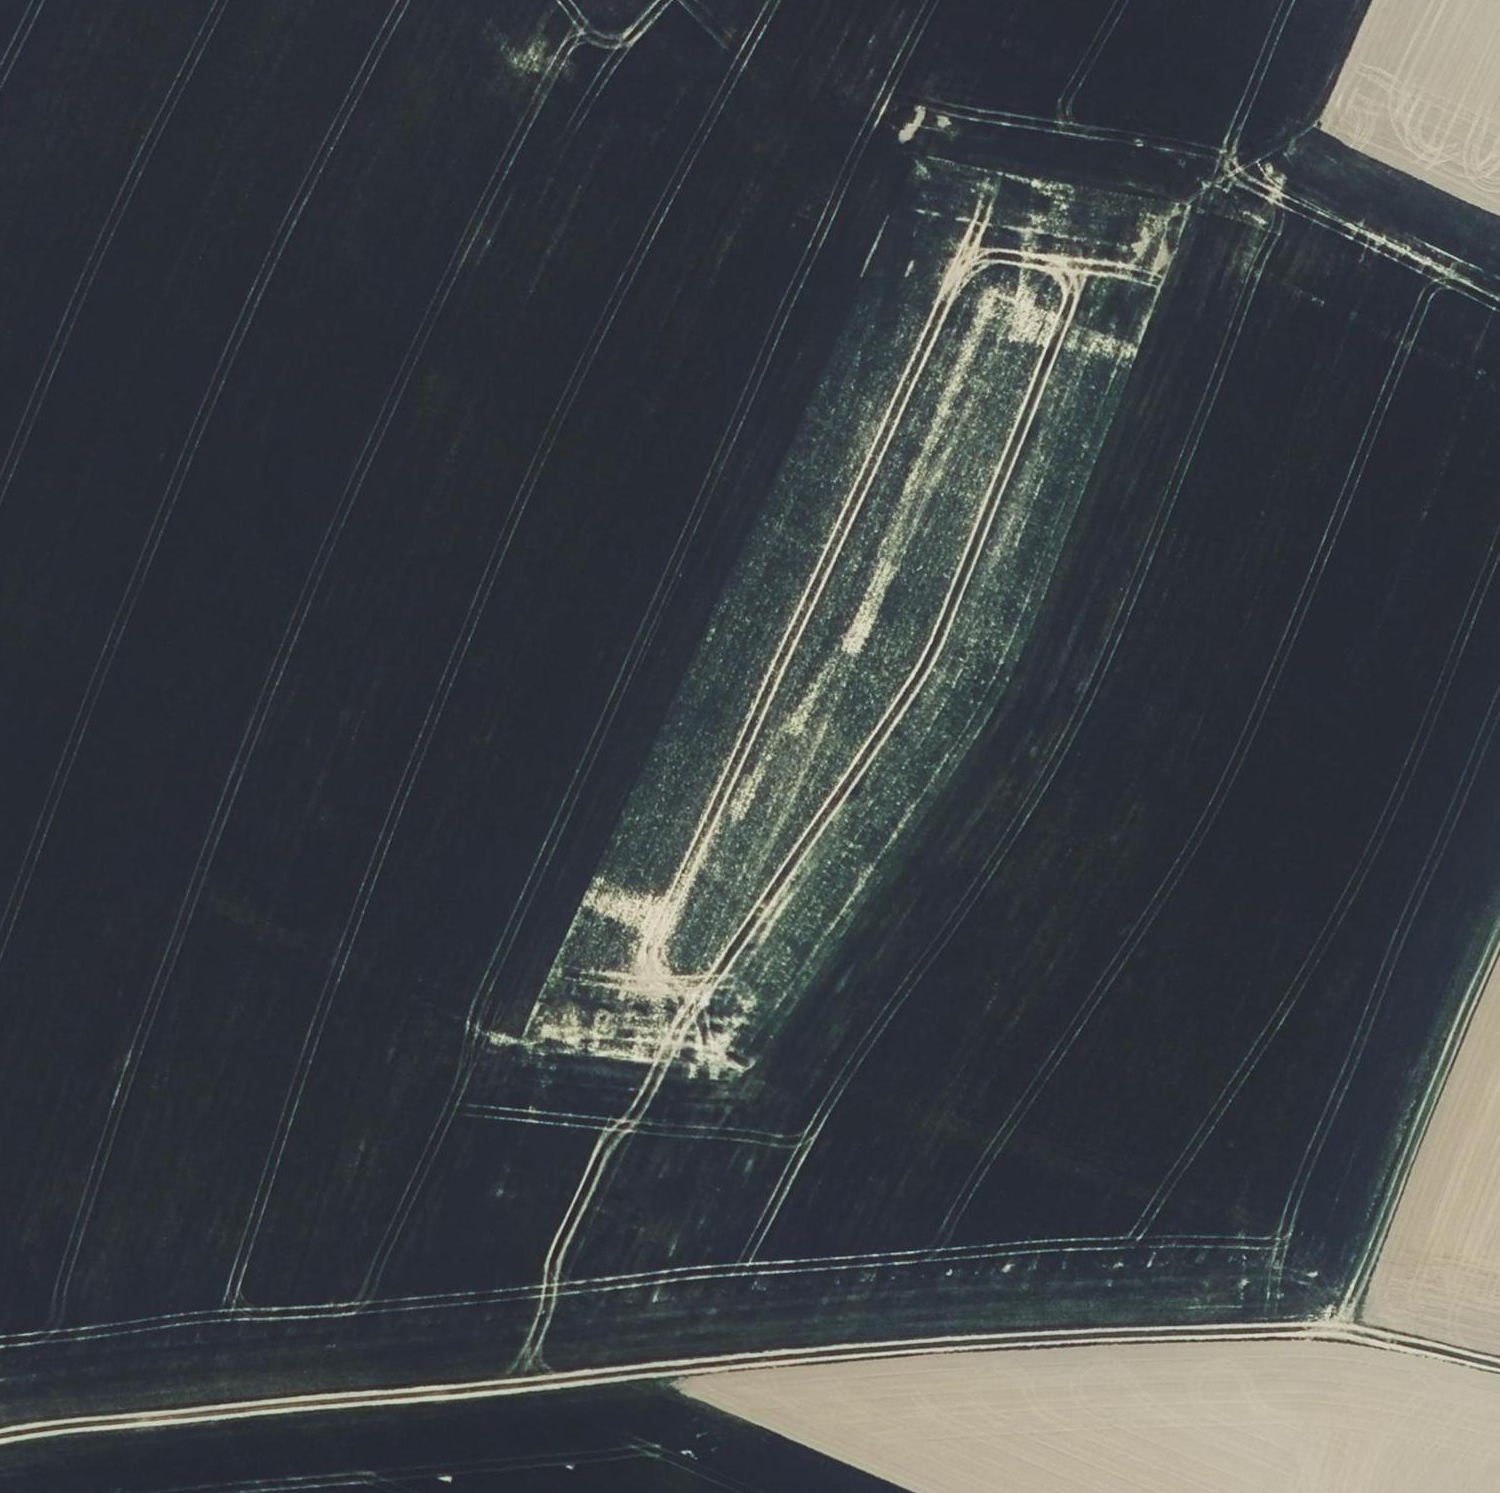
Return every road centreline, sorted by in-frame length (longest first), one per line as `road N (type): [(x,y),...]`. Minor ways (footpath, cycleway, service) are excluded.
road 1 (track): [(0,1435),(849,1349),(1050,1337),(1333,1327),(1499,1363)]
road 2 (track): [(1333,1327),(1380,1237),(1499,951)]

